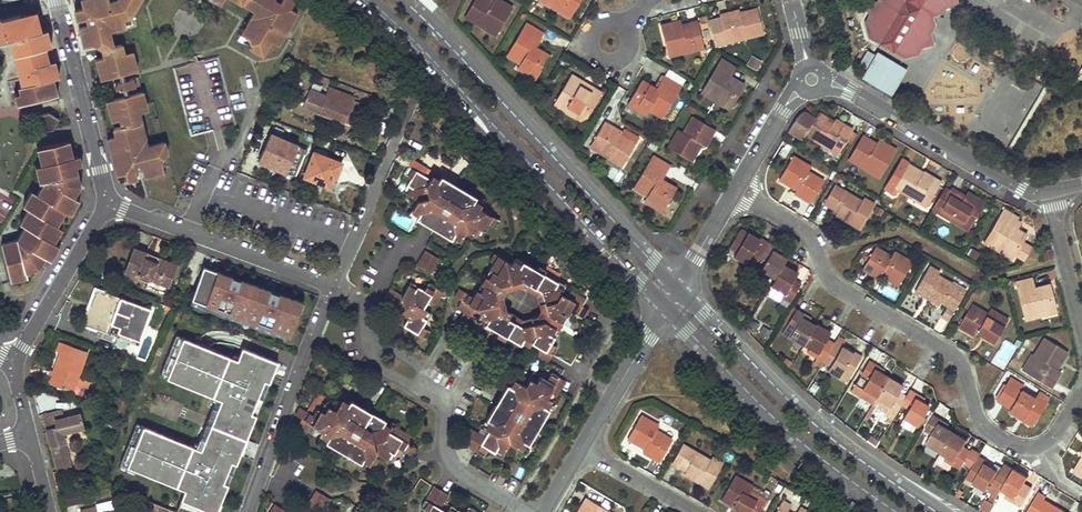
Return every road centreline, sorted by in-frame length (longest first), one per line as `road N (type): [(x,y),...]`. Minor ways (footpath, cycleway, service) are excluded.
road 1 (residential): [(736,188),(809,231),(829,277),(962,360),(983,421),(1021,446),(1051,438),(1081,386)]
road 2 (tertiary): [(371,0),(432,55),(665,308)]
road 3 (tertiary): [(677,286),(404,0)]
road 4 (tertiary): [(937,511),(815,423),(677,286)]
road 5 (tertiary): [(665,308),(766,417),(886,511)]
road 6 (residential): [(1051,189),(1006,184),(826,82)]
road 7 (residential): [(239,511),(336,284)]
road 8 (residential): [(110,210),(138,212),(336,284)]
road 9 (residential): [(110,210),(55,0)]
road 10 (residential): [(446,423),(486,354),(446,330),(416,382)]
road 11 (residential): [(7,352),(30,332),(110,210)]
road 12 (residential): [(336,284),(401,127)]
road 13 (residential): [(1081,329),(1051,189)]
road 14 (residential): [(582,446),(699,511)]
road 15 (residential): [(613,396),(576,371),(607,327),(605,314),(587,304)]
road 16 (residential): [(529,511),(452,463),(446,423)]
road 17 (residential): [(801,87),(736,188)]

